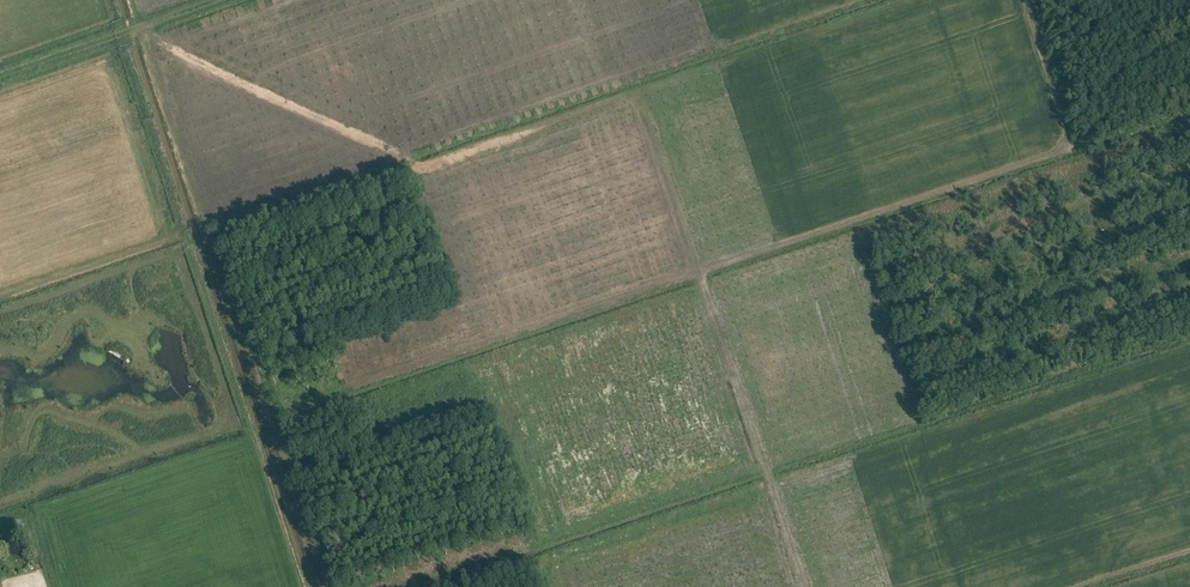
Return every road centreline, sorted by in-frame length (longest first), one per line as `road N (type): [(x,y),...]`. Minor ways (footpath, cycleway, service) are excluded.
road 1 (track): [(0,77),(139,28)]
road 2 (track): [(1189,522),(1131,541),(1090,586)]

